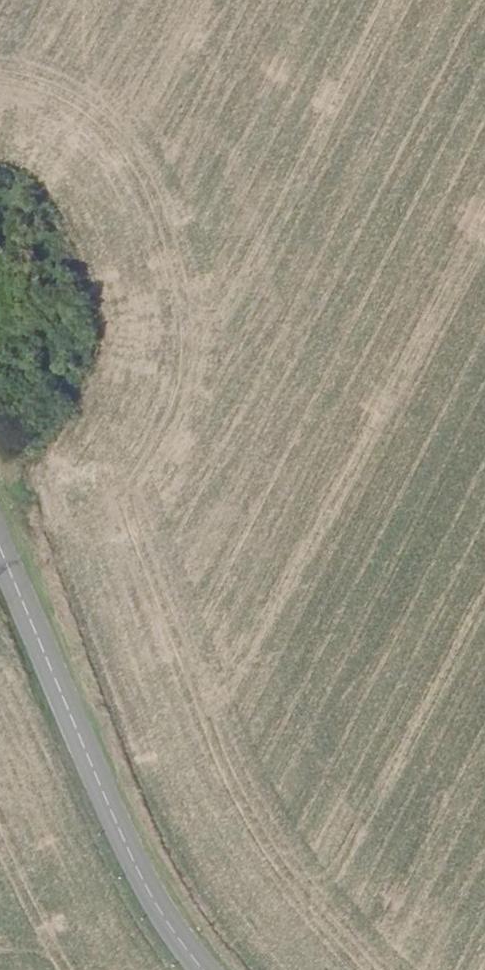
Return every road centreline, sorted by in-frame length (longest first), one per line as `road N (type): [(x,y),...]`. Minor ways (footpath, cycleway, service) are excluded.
road 1 (tertiary): [(206,969),(143,879),(0,542)]

